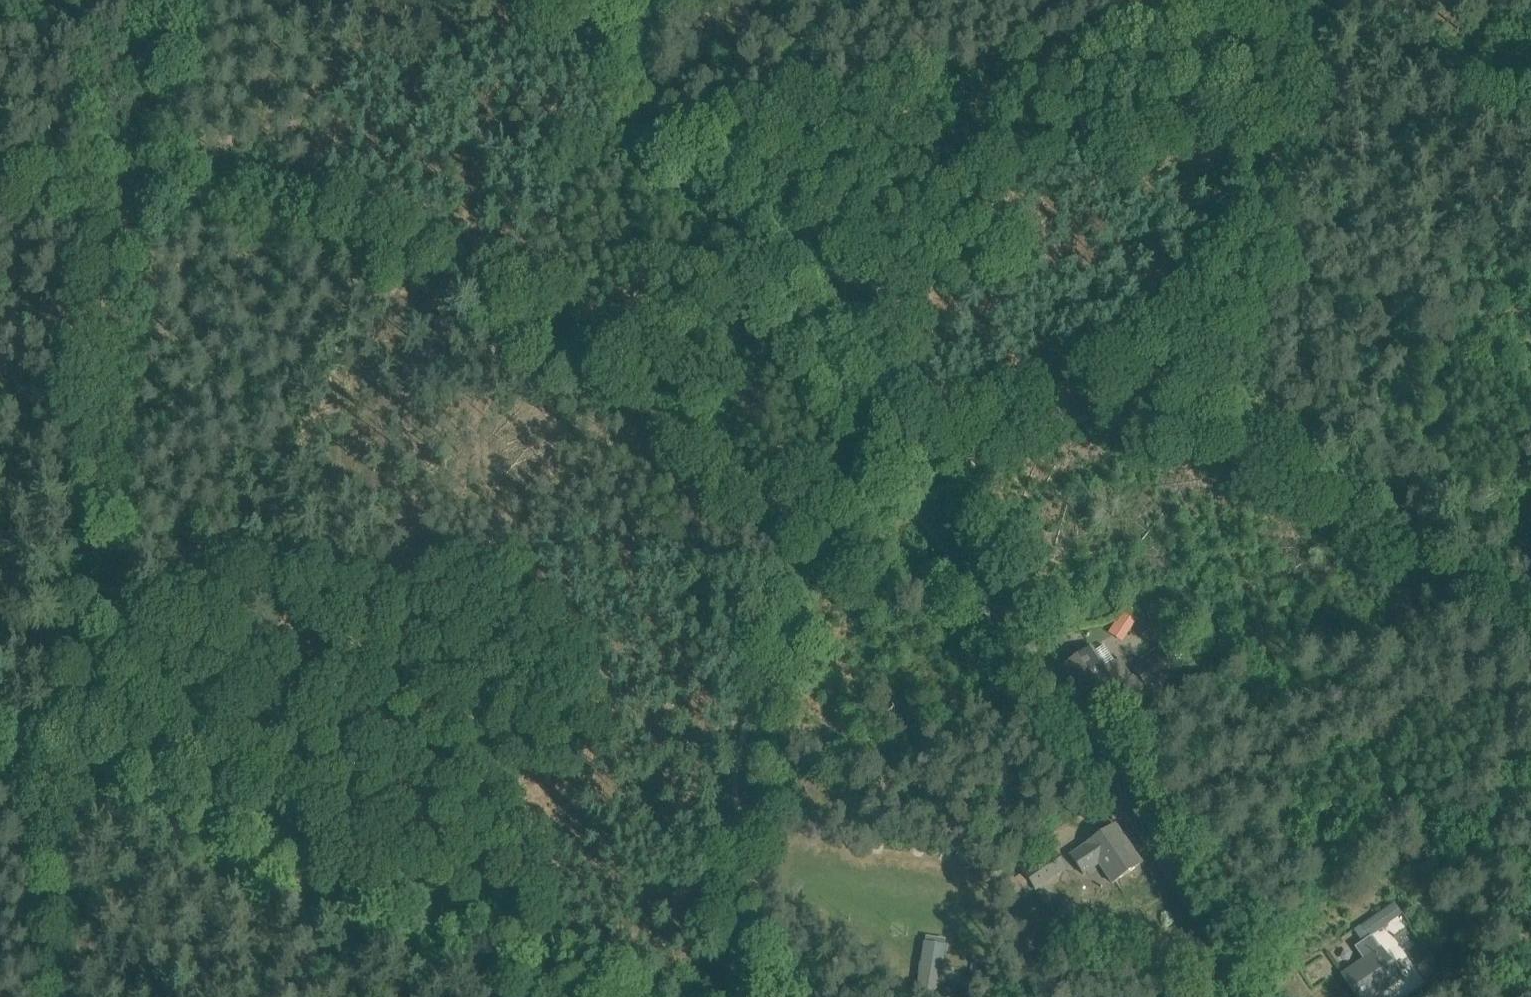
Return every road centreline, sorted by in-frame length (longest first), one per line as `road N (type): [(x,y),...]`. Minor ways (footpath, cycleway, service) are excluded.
road 1 (unclassified): [(1263,996),(576,0)]
road 2 (track): [(73,603),(146,101),(178,0)]
road 3 (track): [(0,751),(557,996)]
road 4 (track): [(70,996),(85,757)]

